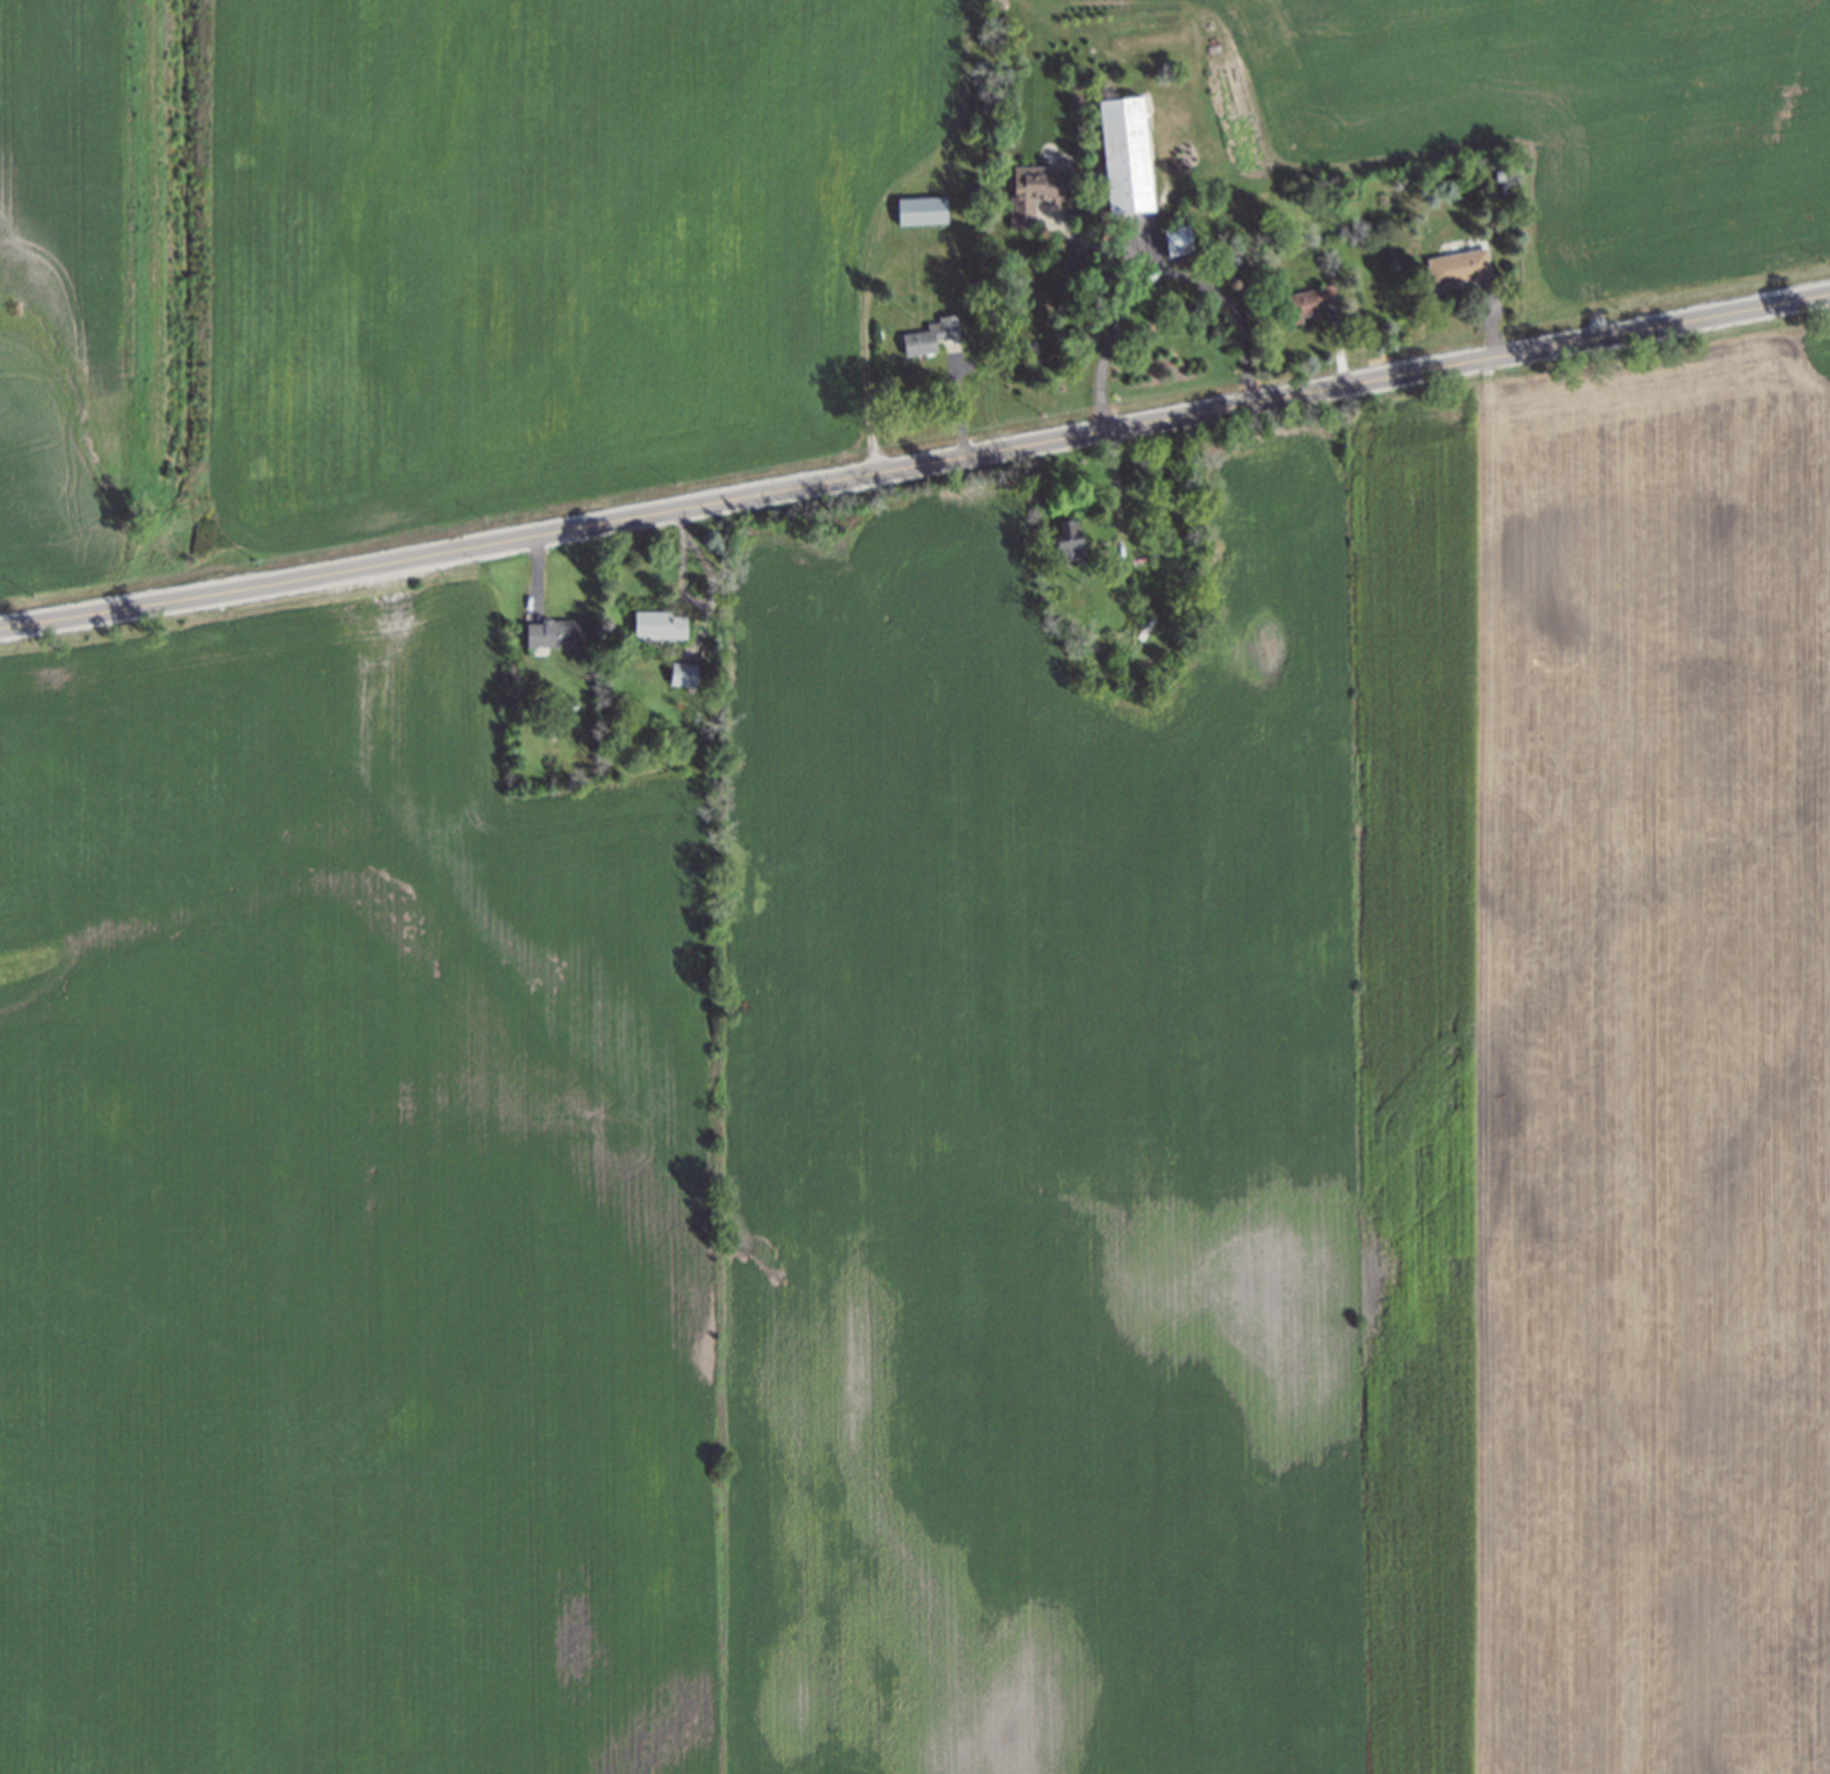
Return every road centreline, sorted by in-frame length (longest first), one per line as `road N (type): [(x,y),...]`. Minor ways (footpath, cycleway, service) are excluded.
road 1 (residential): [(0,628),(275,587),(1829,296)]

